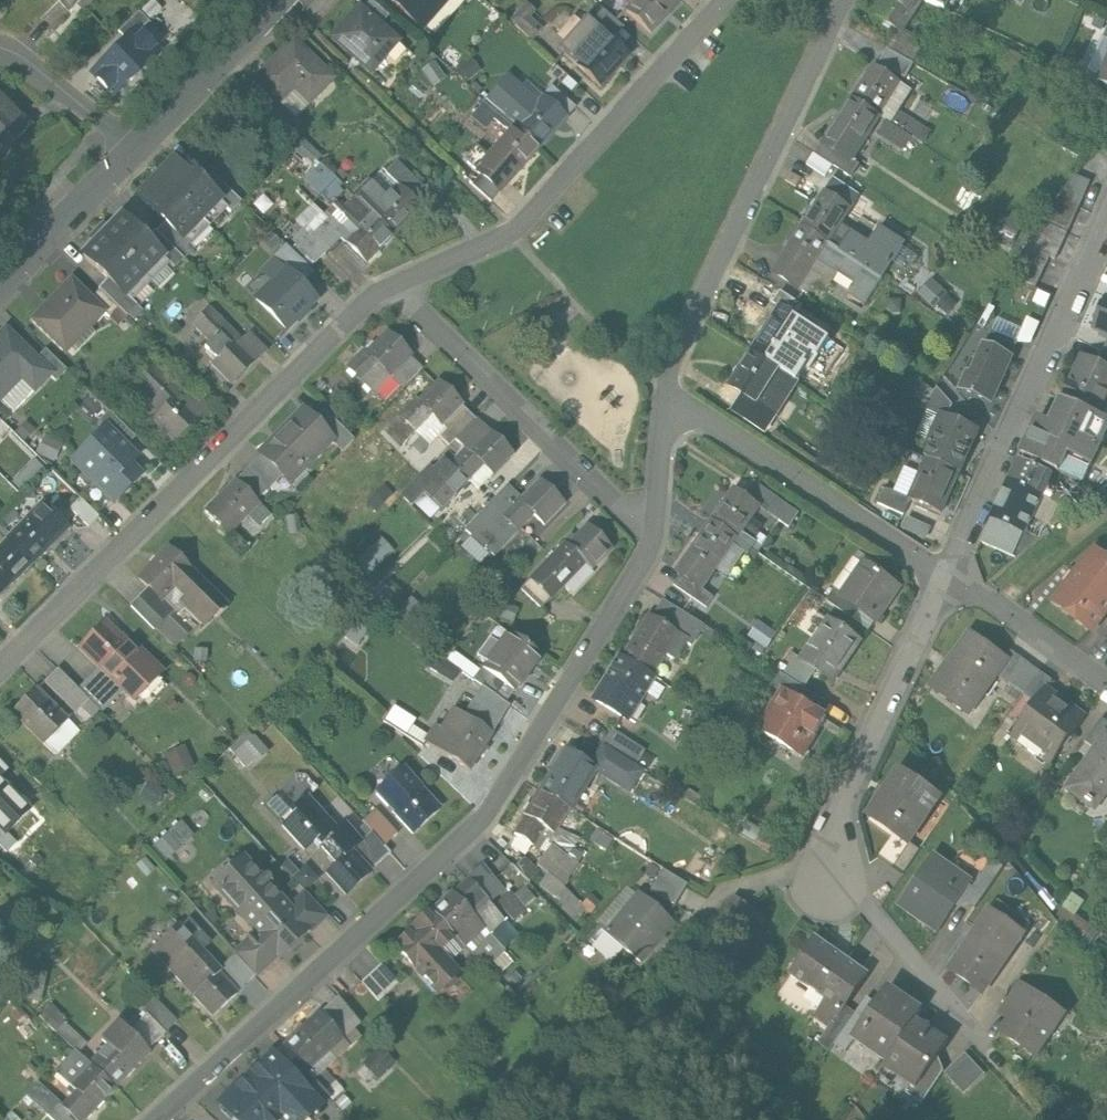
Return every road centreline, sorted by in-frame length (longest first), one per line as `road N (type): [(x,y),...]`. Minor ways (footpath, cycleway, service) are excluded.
road 1 (residential): [(153,1119),(494,810),(654,536)]
road 2 (residential): [(0,665),(391,286)]
road 3 (residential): [(391,286),(509,232),(724,0)]
road 4 (residential): [(845,0),(667,392)]
road 5 (residential): [(949,574),(1106,224)]
road 6 (residential): [(391,286),(654,536)]
road 7 (residential): [(667,392),(949,574)]
road 8 (residential): [(818,855),(949,574)]
road 9 (residential): [(142,146),(284,0)]
road 10 (residential): [(0,288),(142,146)]
road 11 (residential): [(949,574),(1106,681)]
road 12 (residential): [(142,146),(22,51),(0,47)]
road 13 (track): [(1106,505),(998,607)]
road 14 (residential): [(667,392),(654,536)]

